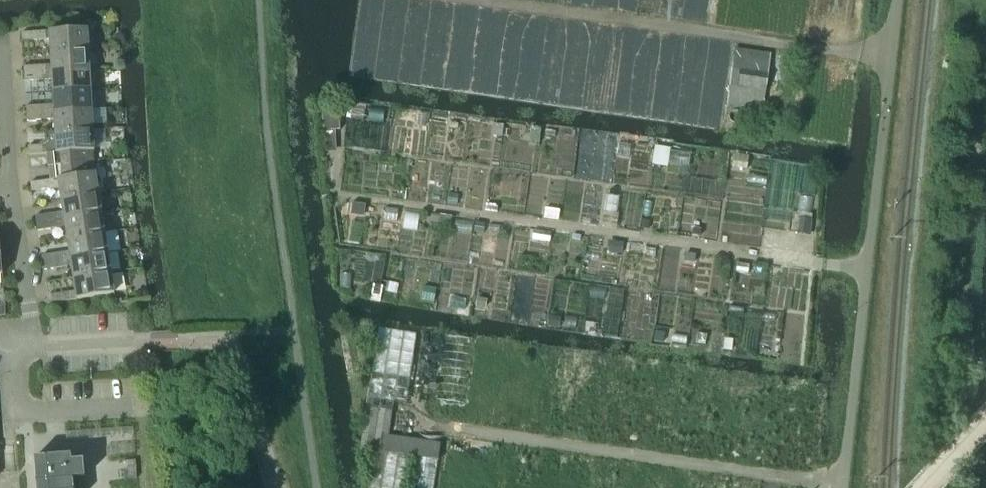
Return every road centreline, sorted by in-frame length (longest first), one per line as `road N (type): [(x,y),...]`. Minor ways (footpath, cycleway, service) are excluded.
road 1 (residential): [(32,343),(16,186)]
road 2 (residential): [(16,186),(8,39)]

